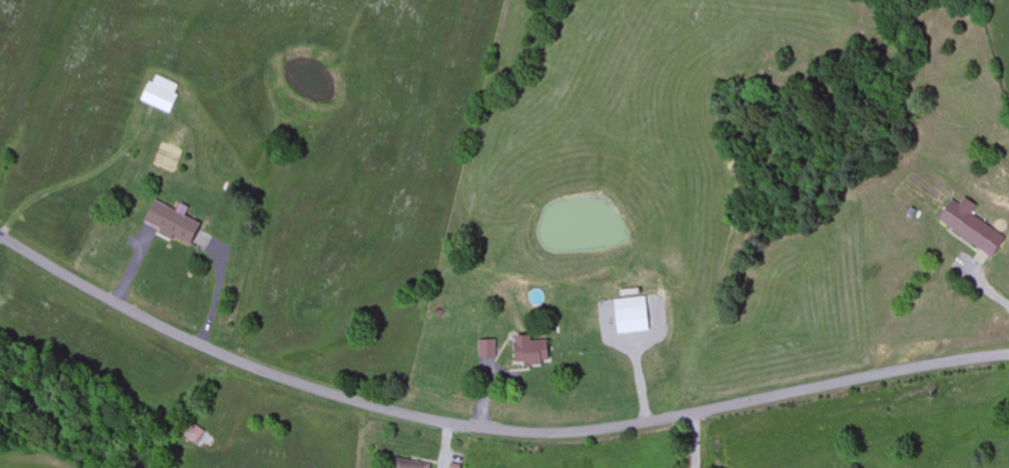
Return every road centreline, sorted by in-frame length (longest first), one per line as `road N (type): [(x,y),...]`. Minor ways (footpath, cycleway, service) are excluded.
road 1 (residential): [(0,234),(173,334),(269,372),(428,419),(507,430),(594,430),(1008,357)]

